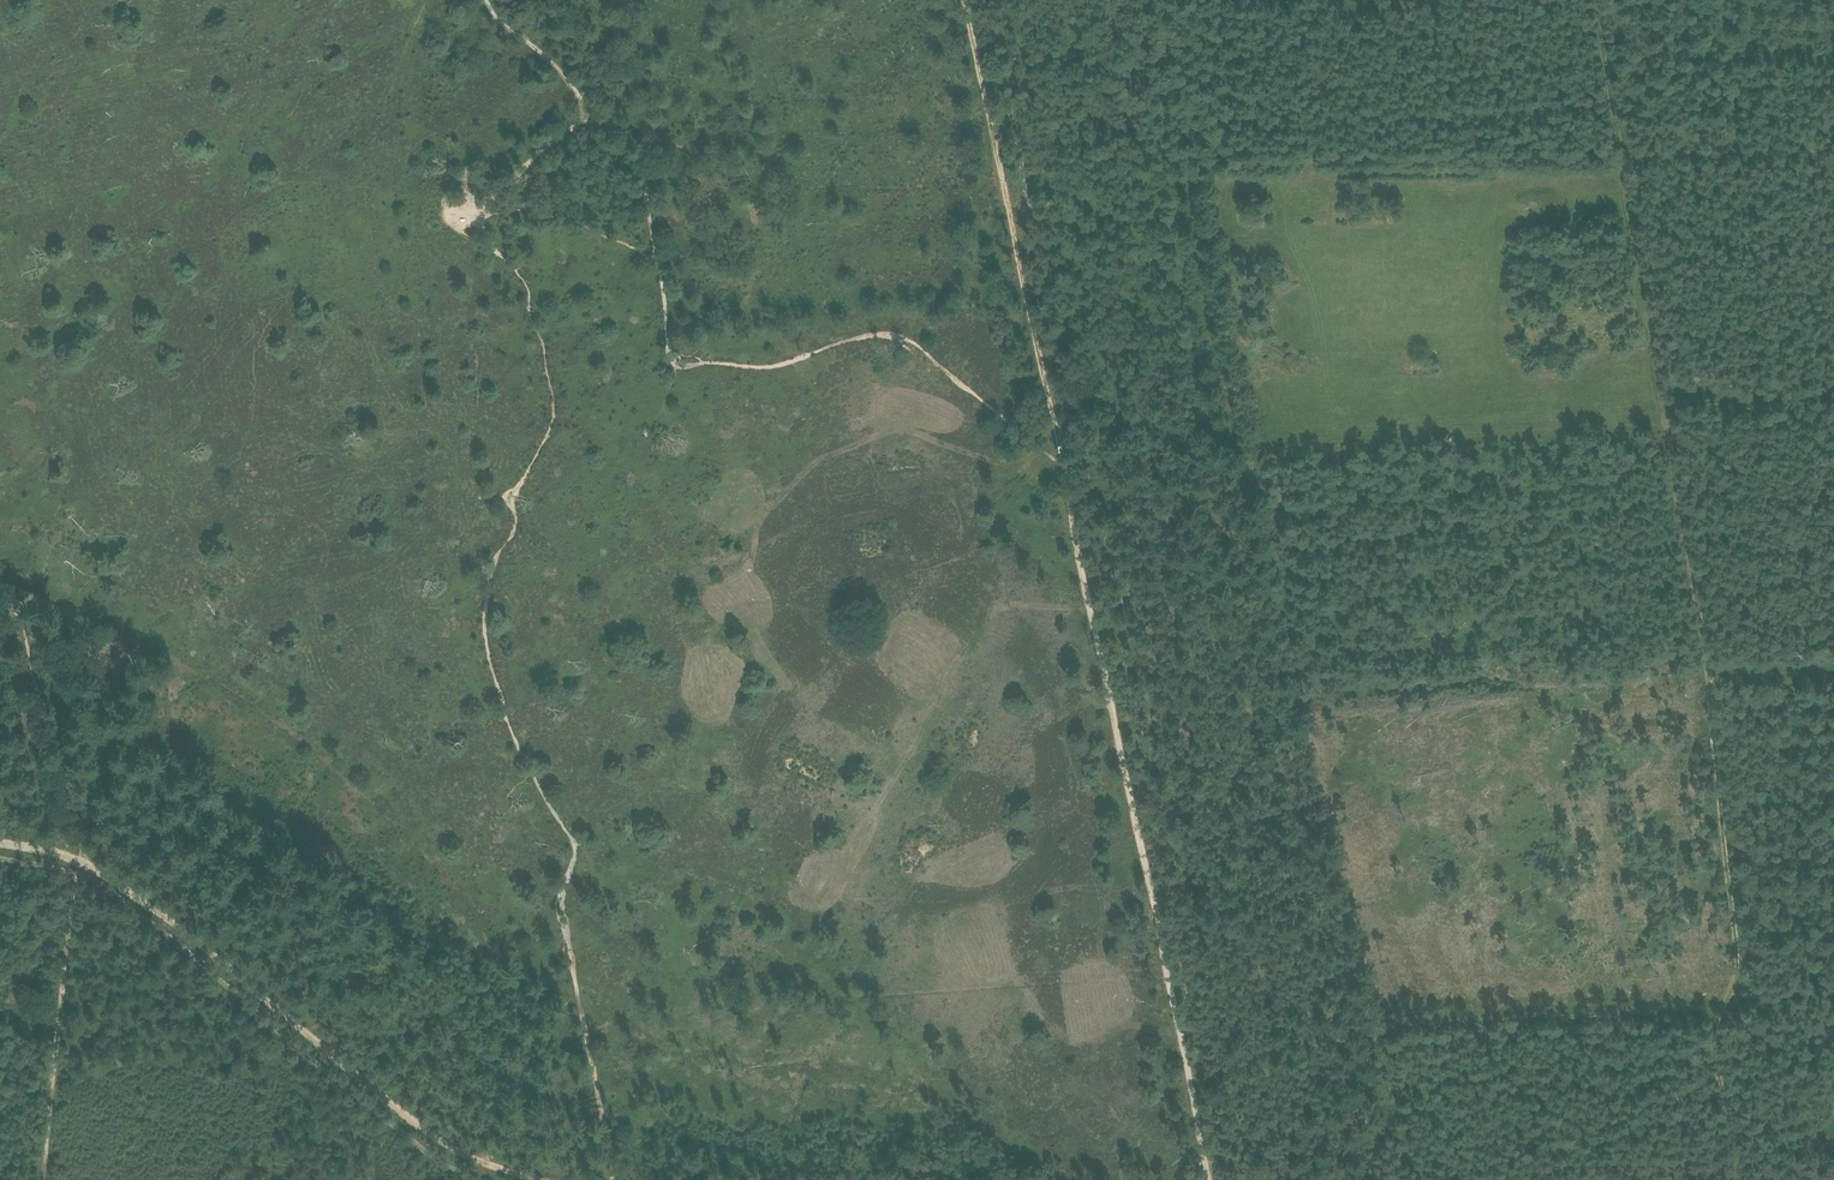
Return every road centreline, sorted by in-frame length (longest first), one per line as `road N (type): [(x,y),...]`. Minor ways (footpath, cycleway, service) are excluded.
road 1 (track): [(78,858),(134,894),(446,1149),(545,1179)]
road 2 (track): [(78,858),(44,1179)]
road 3 (track): [(0,597),(19,612),(78,858)]

